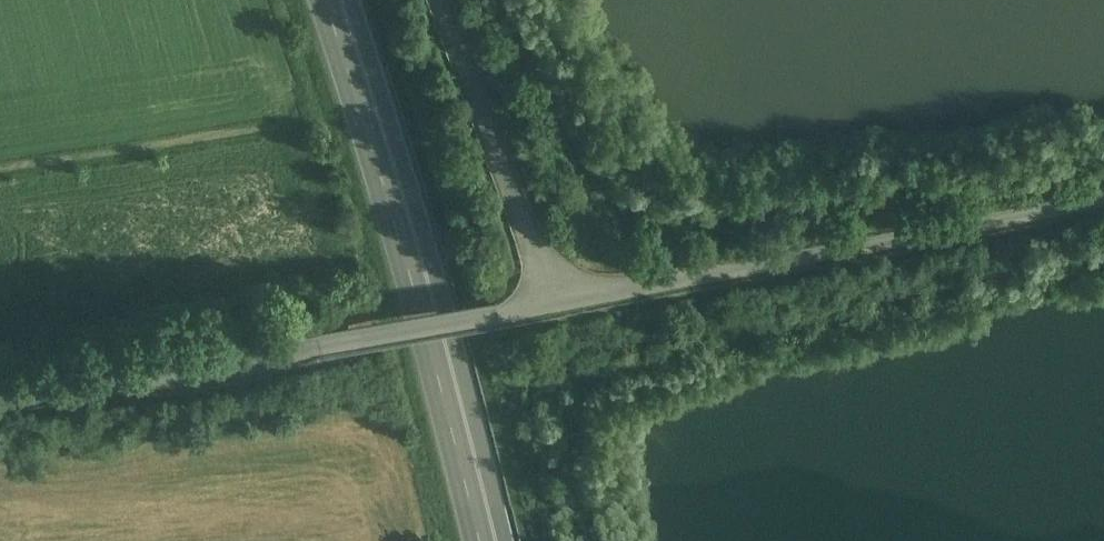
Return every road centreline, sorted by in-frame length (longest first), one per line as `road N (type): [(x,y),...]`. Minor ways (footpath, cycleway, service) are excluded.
road 1 (unclassified): [(1103,197),(316,341)]
road 2 (track): [(575,540),(565,414),(585,385),(608,370),(1030,262),(1103,253)]
road 3 (trunk): [(333,0),(392,173),(488,540)]
road 4 (unclassified): [(0,396),(316,341)]
road 5 (track): [(0,171),(306,128)]

